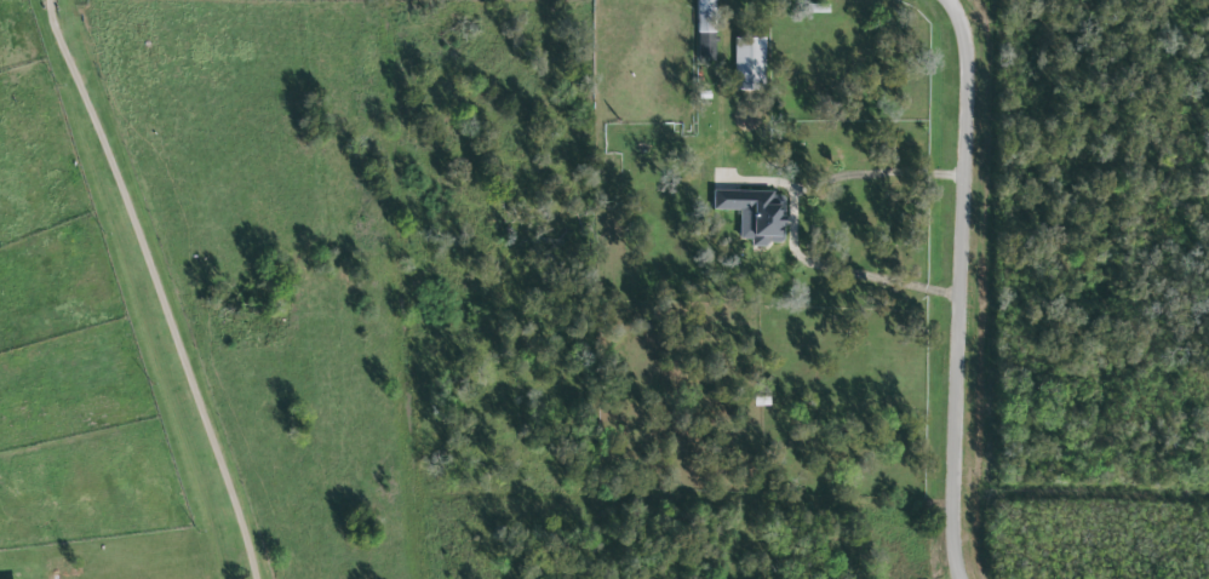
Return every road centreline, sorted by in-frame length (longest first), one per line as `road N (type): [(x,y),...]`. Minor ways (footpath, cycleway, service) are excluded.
road 1 (residential): [(945,0),(975,48),(953,469),(953,550),(962,578)]

